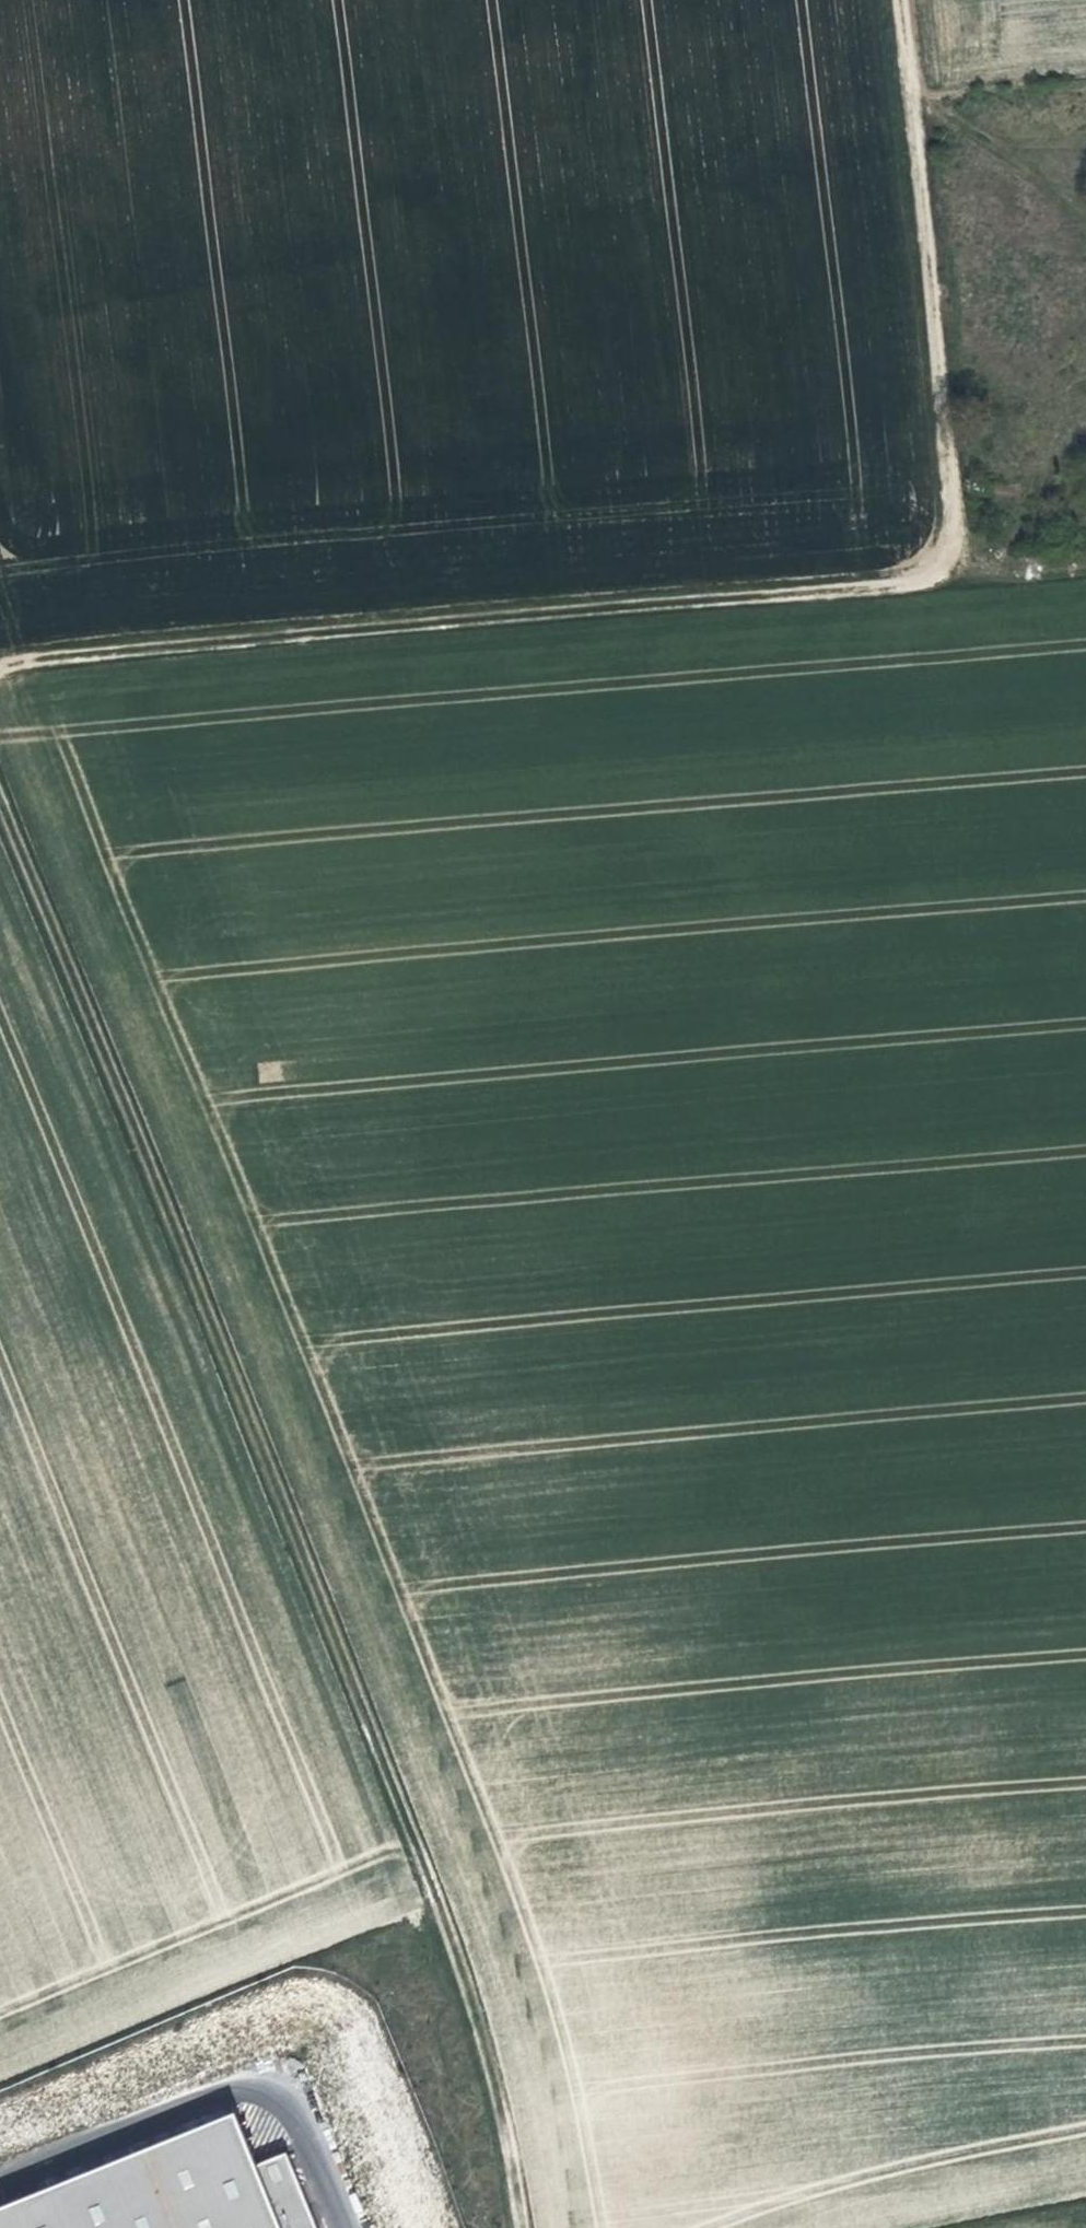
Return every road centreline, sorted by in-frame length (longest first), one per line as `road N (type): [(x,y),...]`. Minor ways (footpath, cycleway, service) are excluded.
road 1 (track): [(520,2227),(491,2064),(439,1893),(0,790)]
road 2 (track): [(0,670),(16,662),(910,579),(950,551),(945,370),(905,0)]

